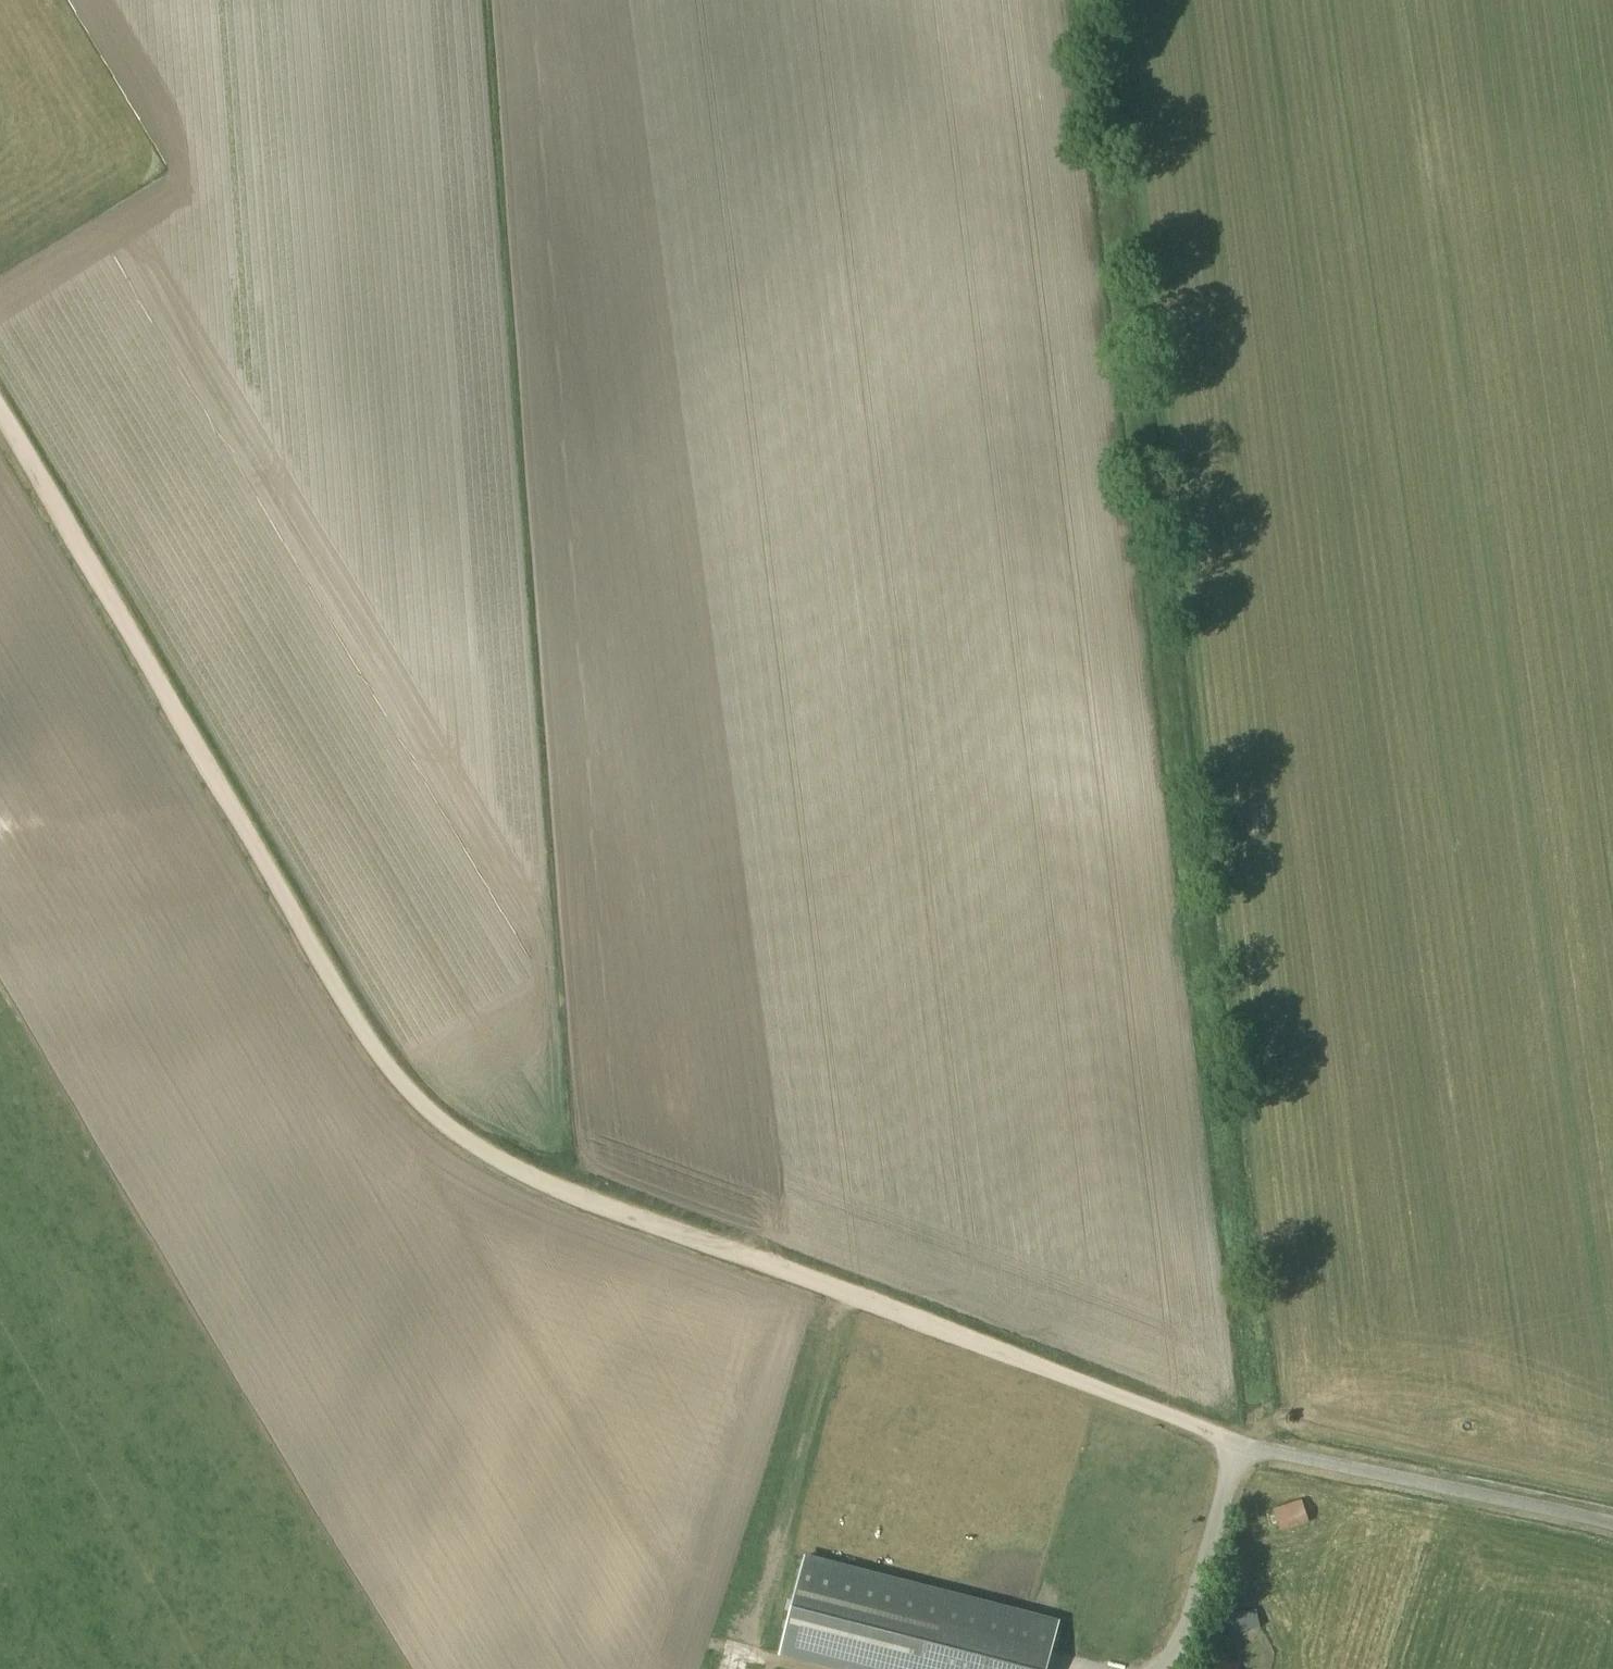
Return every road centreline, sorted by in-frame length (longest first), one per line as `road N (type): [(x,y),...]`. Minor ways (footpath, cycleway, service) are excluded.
road 1 (track): [(1199,1429),(576,1195),(454,1128),(402,1082),(361,1026),(0,413)]
road 2 (unclassified): [(1612,1523),(1238,1445),(1199,1429)]

